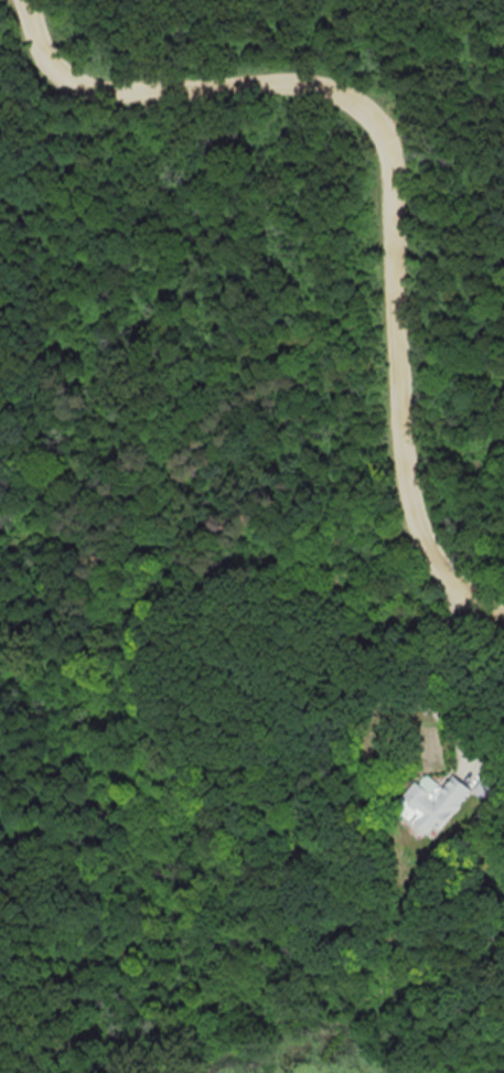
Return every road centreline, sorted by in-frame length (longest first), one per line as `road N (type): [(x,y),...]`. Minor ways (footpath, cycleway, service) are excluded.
road 1 (residential): [(39,0),(57,60),(77,79),(128,89),(326,77),(371,100),(395,149),(415,480),(427,525),(455,568),(503,604)]

